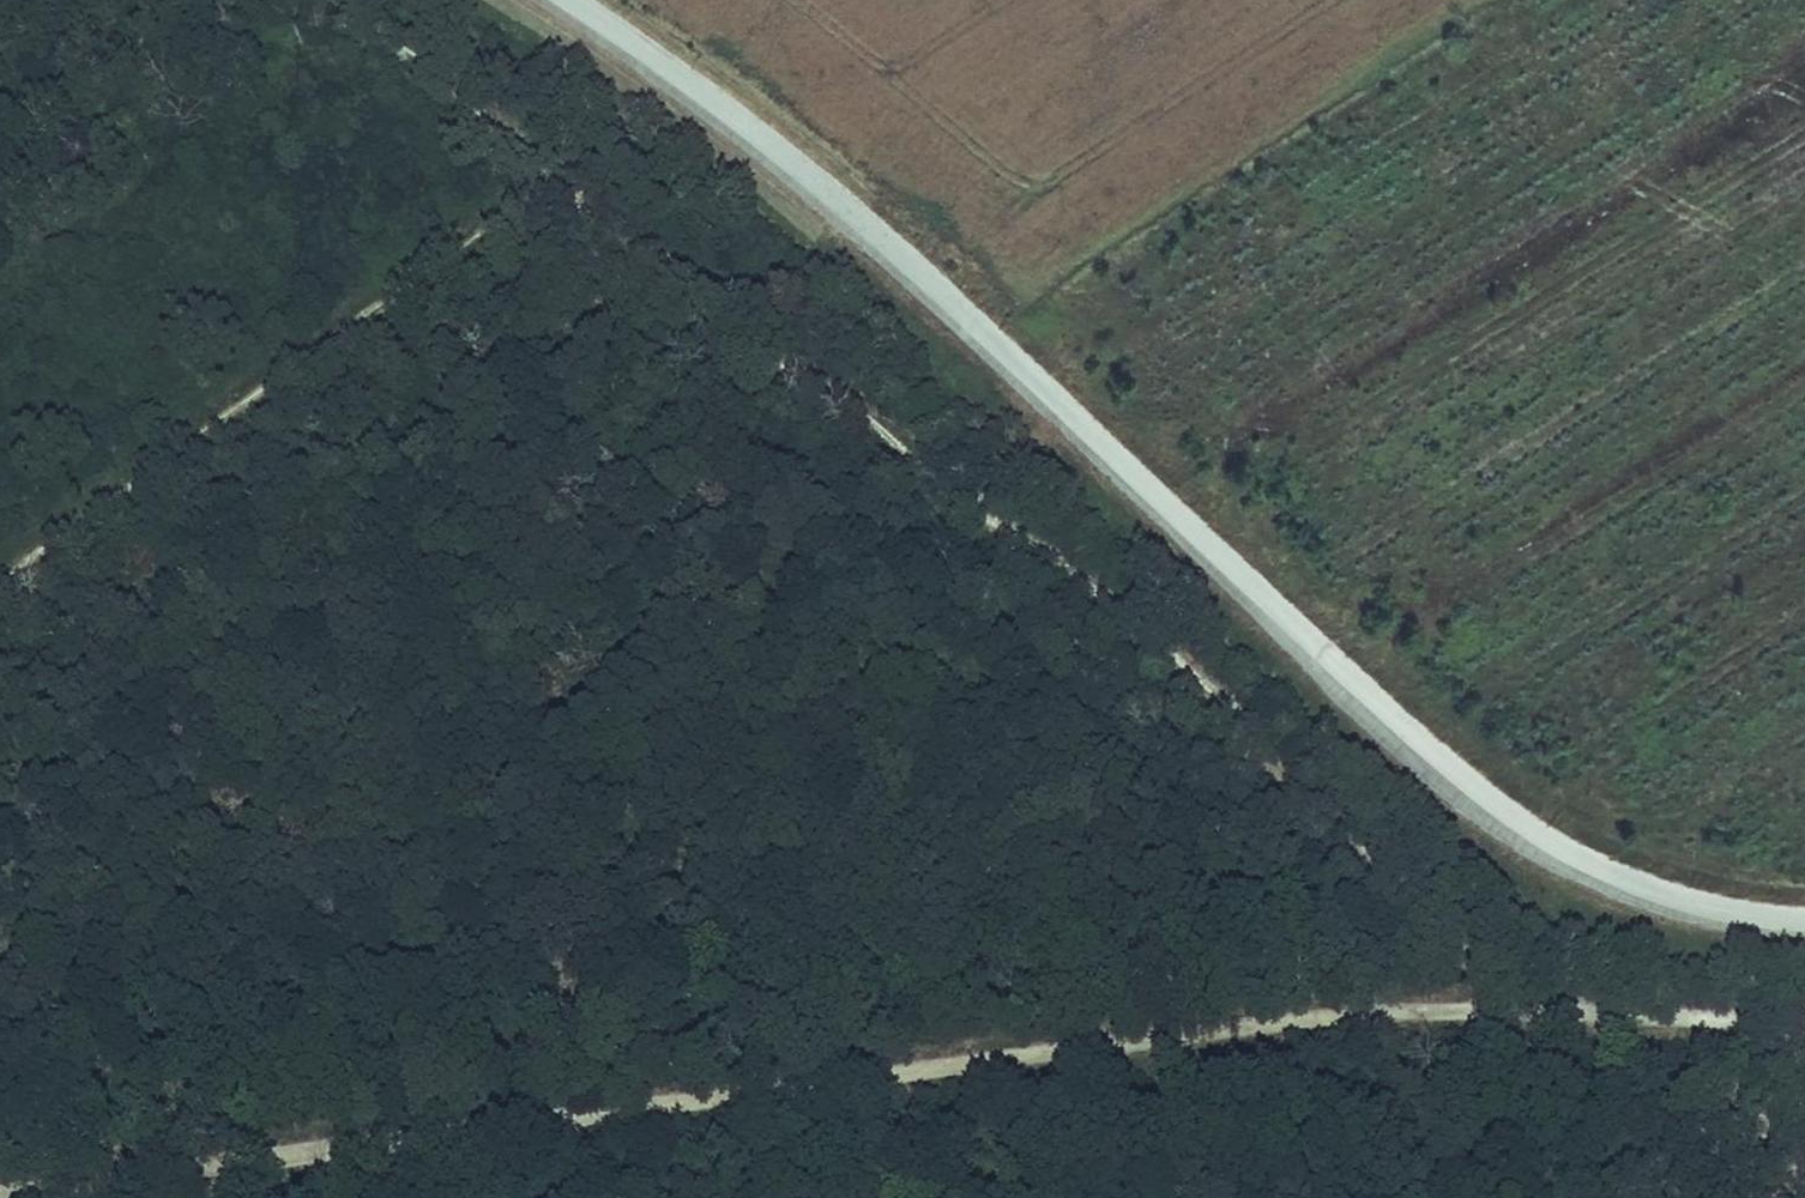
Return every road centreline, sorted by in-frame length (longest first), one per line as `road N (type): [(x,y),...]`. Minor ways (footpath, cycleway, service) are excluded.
road 1 (track): [(0,1192),(1297,1016),(1508,1009)]
road 2 (track): [(1508,1009),(1804,1023)]

